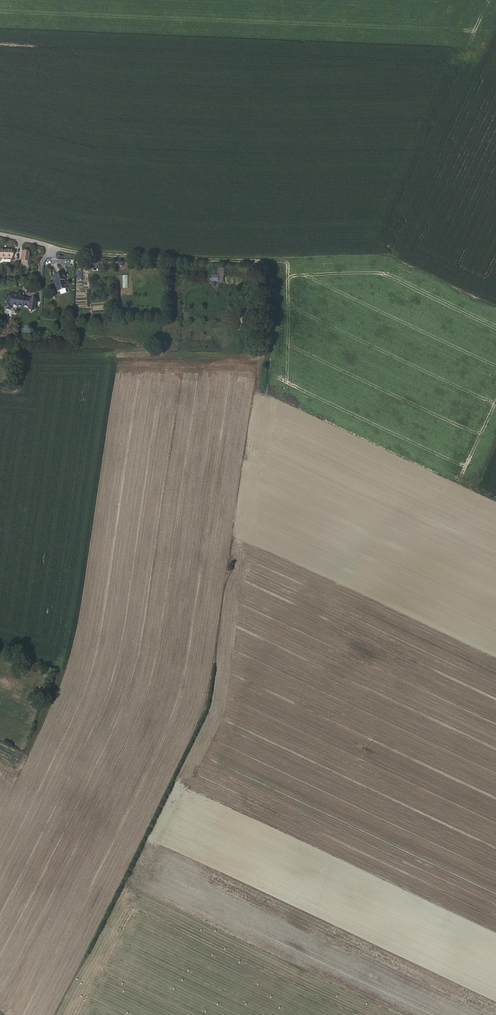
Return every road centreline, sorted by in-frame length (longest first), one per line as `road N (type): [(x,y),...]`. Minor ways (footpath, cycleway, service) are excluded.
road 1 (track): [(94,255),(241,259)]

